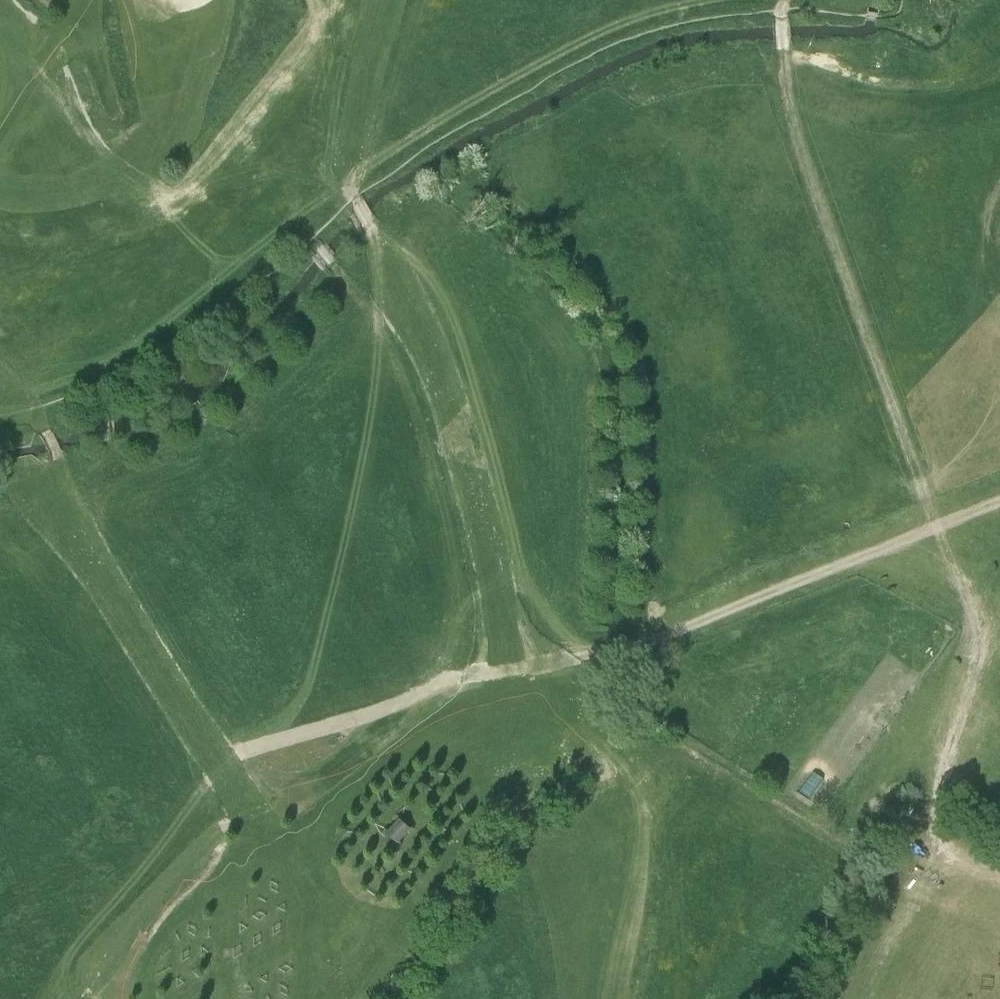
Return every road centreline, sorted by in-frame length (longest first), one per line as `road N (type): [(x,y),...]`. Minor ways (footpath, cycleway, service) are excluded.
road 1 (track): [(999,505),(646,643),(486,673),(375,737),(282,810),(147,852)]

